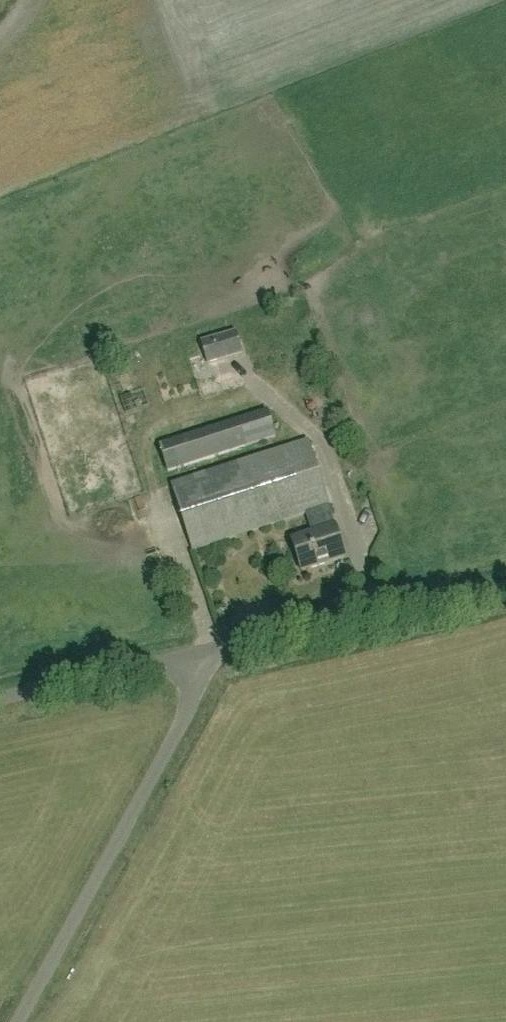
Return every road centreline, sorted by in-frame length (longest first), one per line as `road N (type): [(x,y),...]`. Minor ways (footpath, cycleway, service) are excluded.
road 1 (unclassified): [(19,1021),(217,650)]
road 2 (unclassified): [(217,650),(505,591)]
road 3 (unclassified): [(0,701),(217,650)]

